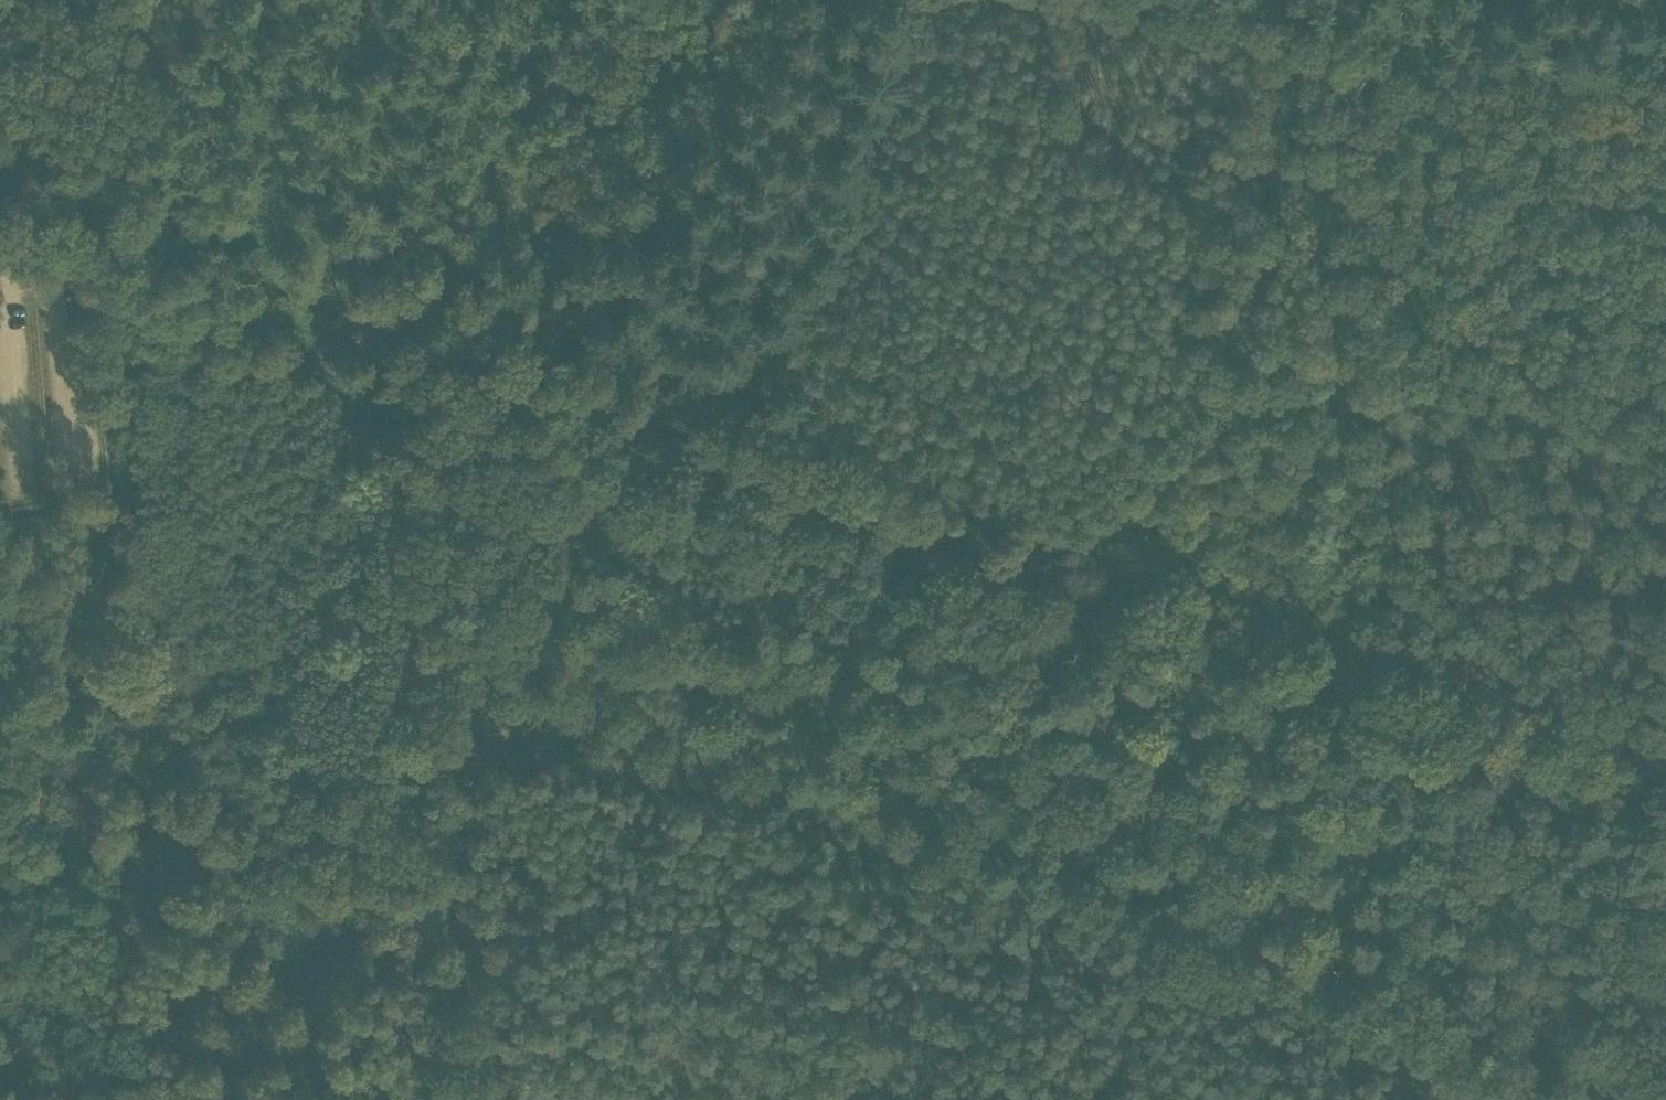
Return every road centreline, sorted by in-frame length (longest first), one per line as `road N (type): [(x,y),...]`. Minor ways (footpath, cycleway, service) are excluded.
road 1 (track): [(0,179),(1665,812)]

